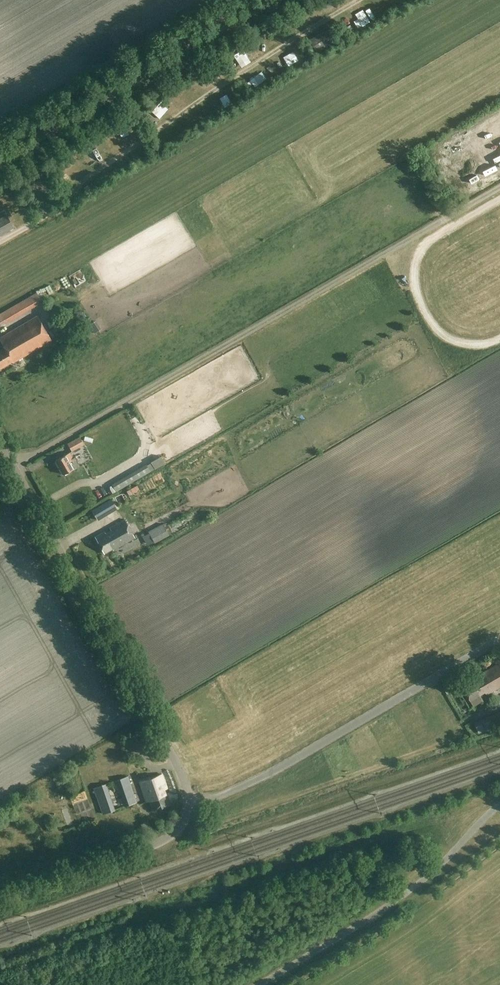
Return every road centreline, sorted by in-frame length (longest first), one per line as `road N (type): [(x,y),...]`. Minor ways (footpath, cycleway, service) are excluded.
road 1 (unclassified): [(0,900),(157,845),(186,818),(190,800),(0,439)]
road 2 (track): [(0,160),(273,0)]

